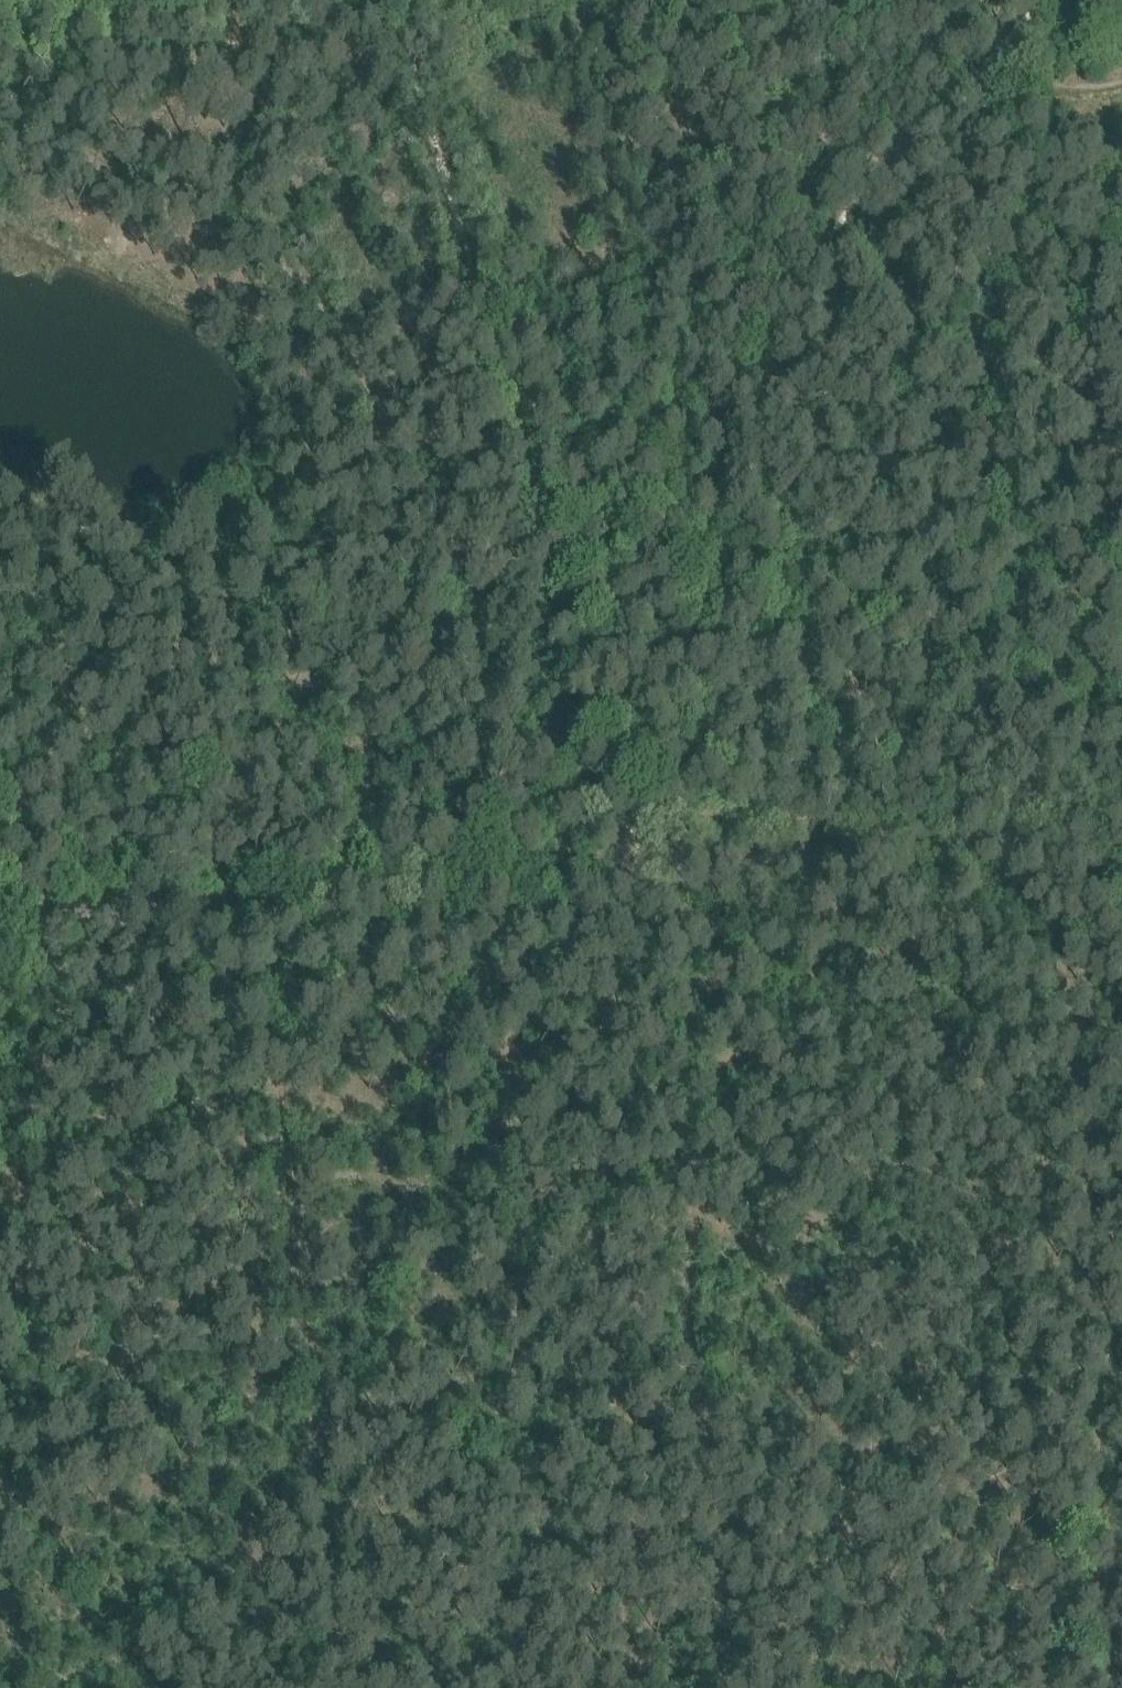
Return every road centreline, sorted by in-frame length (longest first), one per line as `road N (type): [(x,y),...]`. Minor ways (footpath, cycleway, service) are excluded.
road 1 (unclassified): [(0,39),(235,0)]

